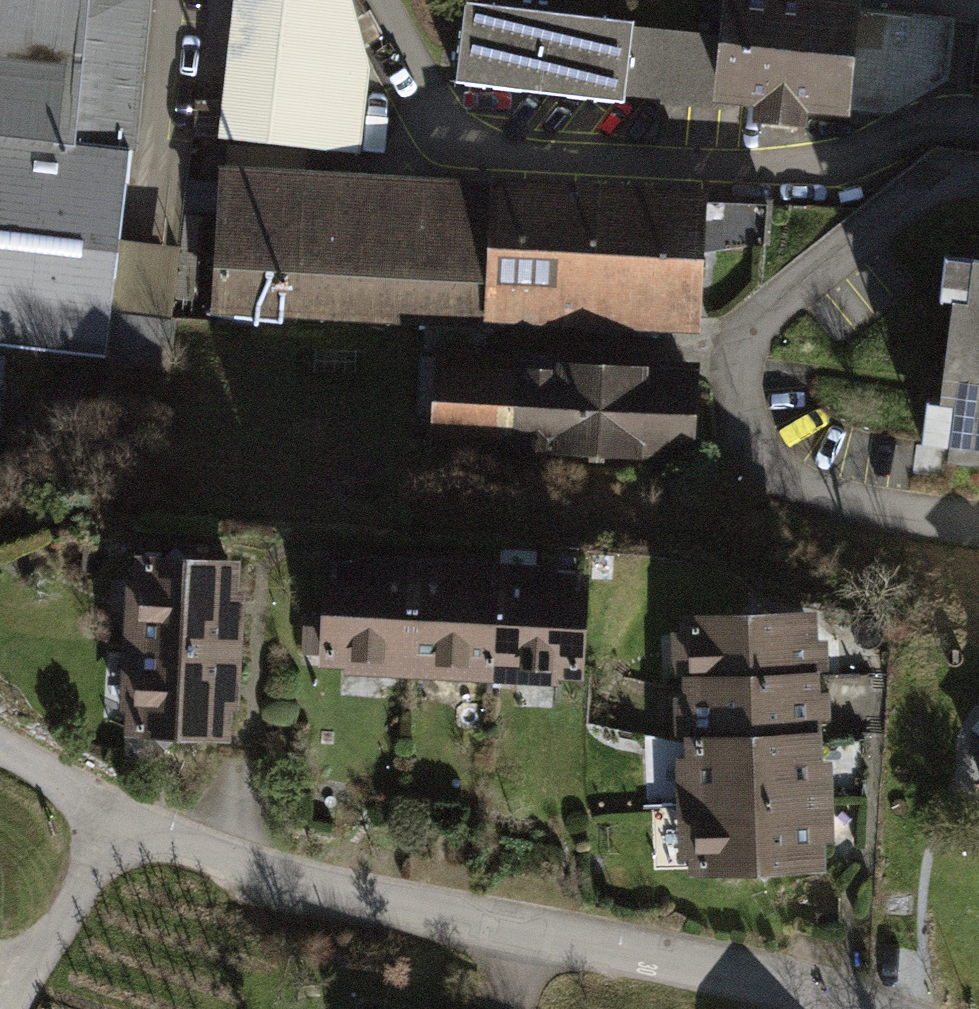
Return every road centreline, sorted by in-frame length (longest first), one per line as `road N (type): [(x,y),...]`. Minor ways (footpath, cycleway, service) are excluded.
road 1 (residential): [(859,1008),(679,960),(401,904),(110,824),(0,744)]

